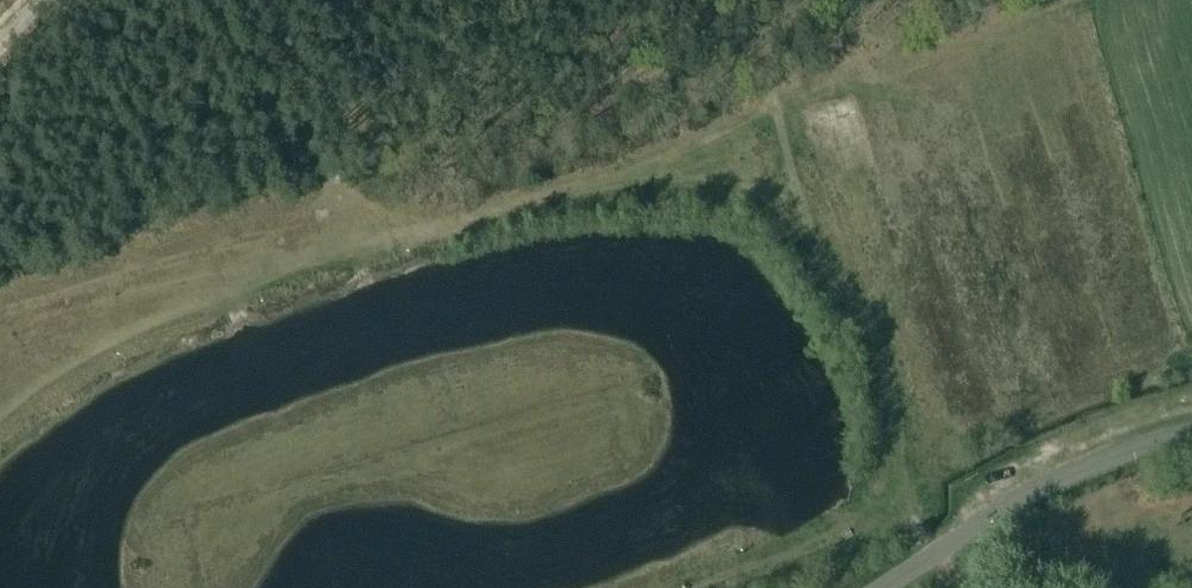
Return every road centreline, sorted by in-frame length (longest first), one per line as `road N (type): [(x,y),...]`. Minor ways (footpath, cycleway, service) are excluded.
road 1 (unclassified): [(881,587),(1078,472),(1191,432)]

